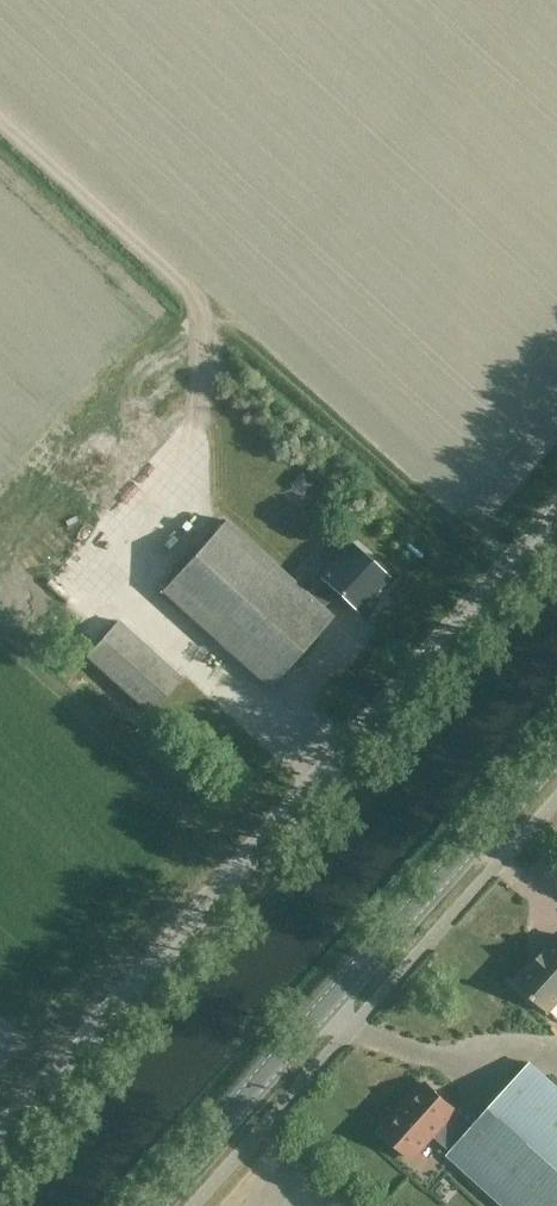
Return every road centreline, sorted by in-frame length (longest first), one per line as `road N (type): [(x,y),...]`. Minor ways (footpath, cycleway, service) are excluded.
road 1 (track): [(326,775),(123,587),(193,499),(195,293),(0,117)]
road 2 (unclassified): [(0,1125),(556,515)]
road 3 (tertiary): [(142,1205),(556,741)]

